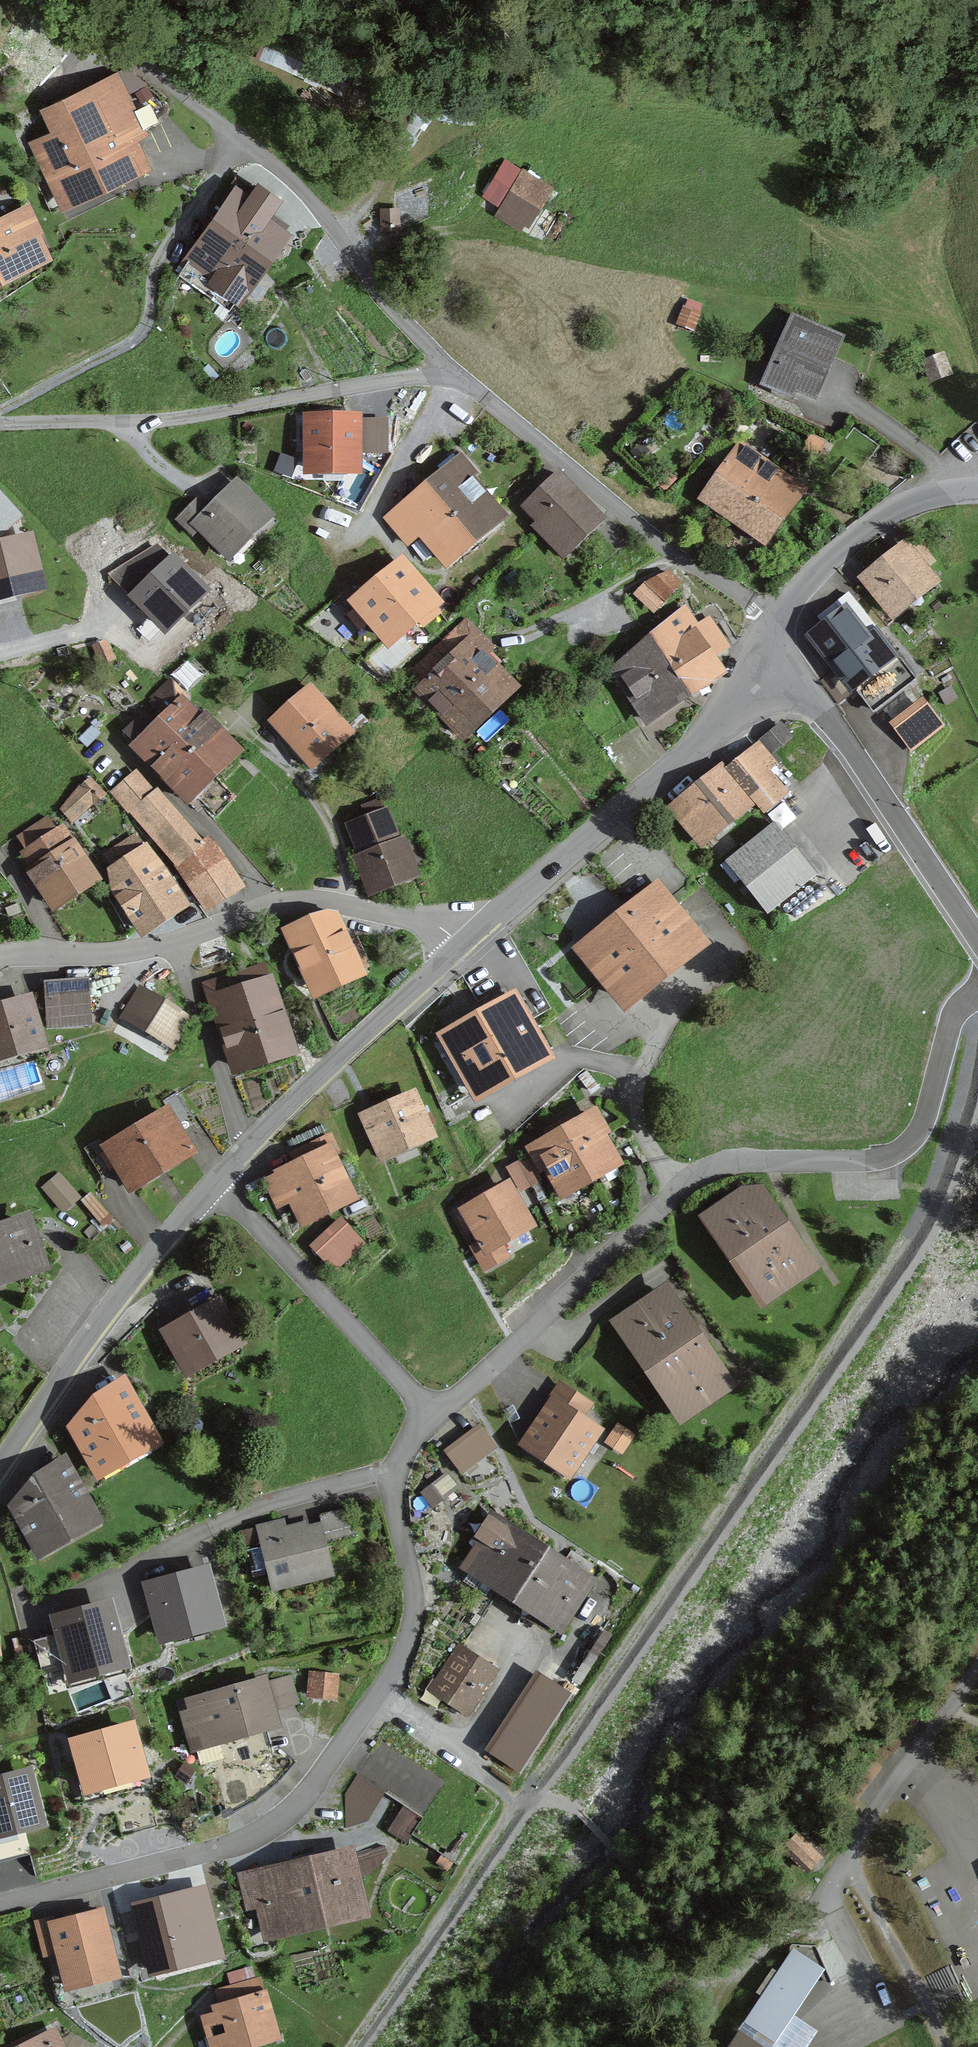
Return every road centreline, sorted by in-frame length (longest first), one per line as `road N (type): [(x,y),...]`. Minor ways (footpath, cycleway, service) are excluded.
road 1 (residential): [(0,1904),(233,1845),(274,1825),(314,1787),(402,1657),(415,1610),(398,1533),(396,1469),(428,1414)]
road 2 (residential): [(428,1414),(709,1167),(866,1161),(907,1146),(919,1132),(952,1019),(977,992)]
road 3 (residential): [(447,372),(301,188),(46,0)]
road 4 (residential): [(447,372),(181,418),(0,421)]
road 5 (residential): [(769,653),(753,603),(665,549),(447,372)]
road 6 (tertiary): [(769,653),(708,737),(468,940)]
road 7 (unclassified): [(977,942),(825,716),(769,653)]
road 8 (tertiary): [(214,1182),(134,1274),(0,1466)]
road 9 (tertiary): [(468,940),(214,1182)]
road 10 (residential): [(428,1414),(214,1182)]
road 11 (unclassified): [(977,486),(899,504),(823,561),(784,608),(769,653)]
road 12 (residential): [(274,903),(179,942),(0,957)]
road 13 (residential): [(274,903),(117,741)]
road 14 (residential): [(468,940),(439,922),(392,912),(312,899),(274,903)]

